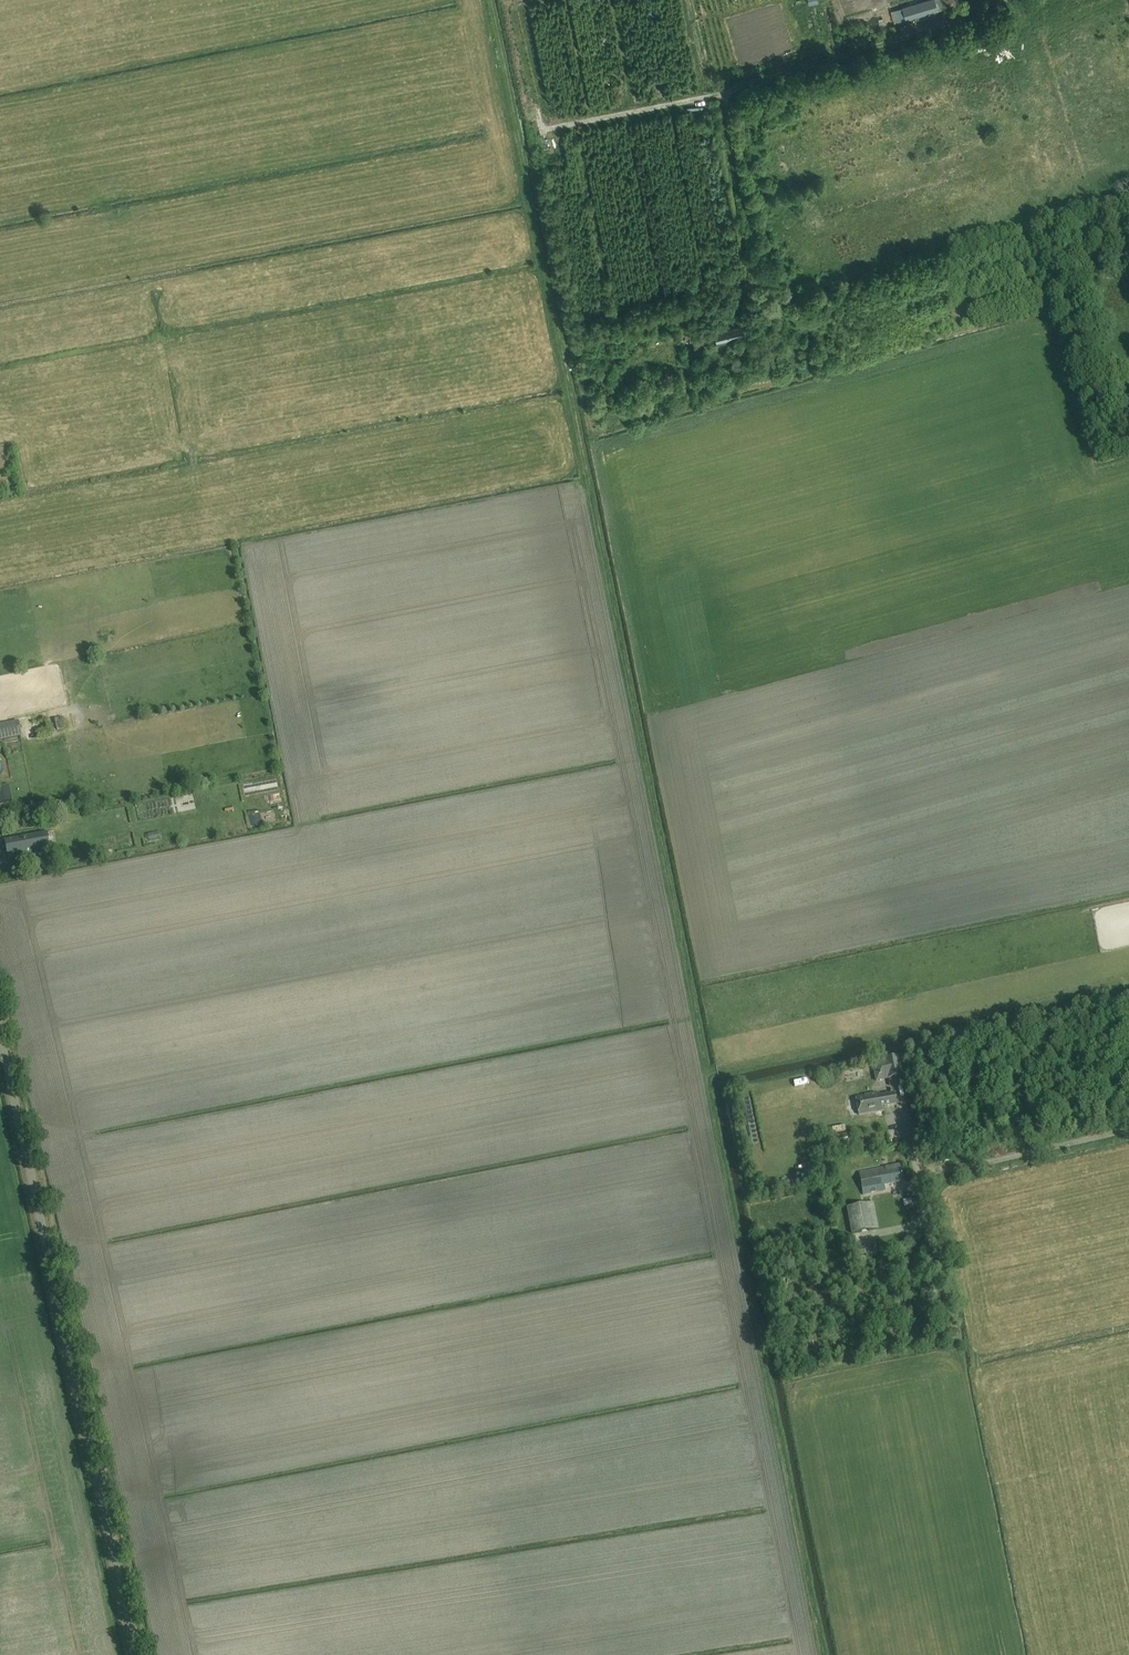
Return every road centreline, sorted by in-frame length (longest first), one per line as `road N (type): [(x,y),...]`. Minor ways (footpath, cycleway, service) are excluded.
road 1 (unclassified): [(137,1654),(0,1029)]
road 2 (track): [(762,284),(729,98),(741,86),(983,15),(1003,0)]
road 3 (track): [(1128,1131),(923,1175)]

